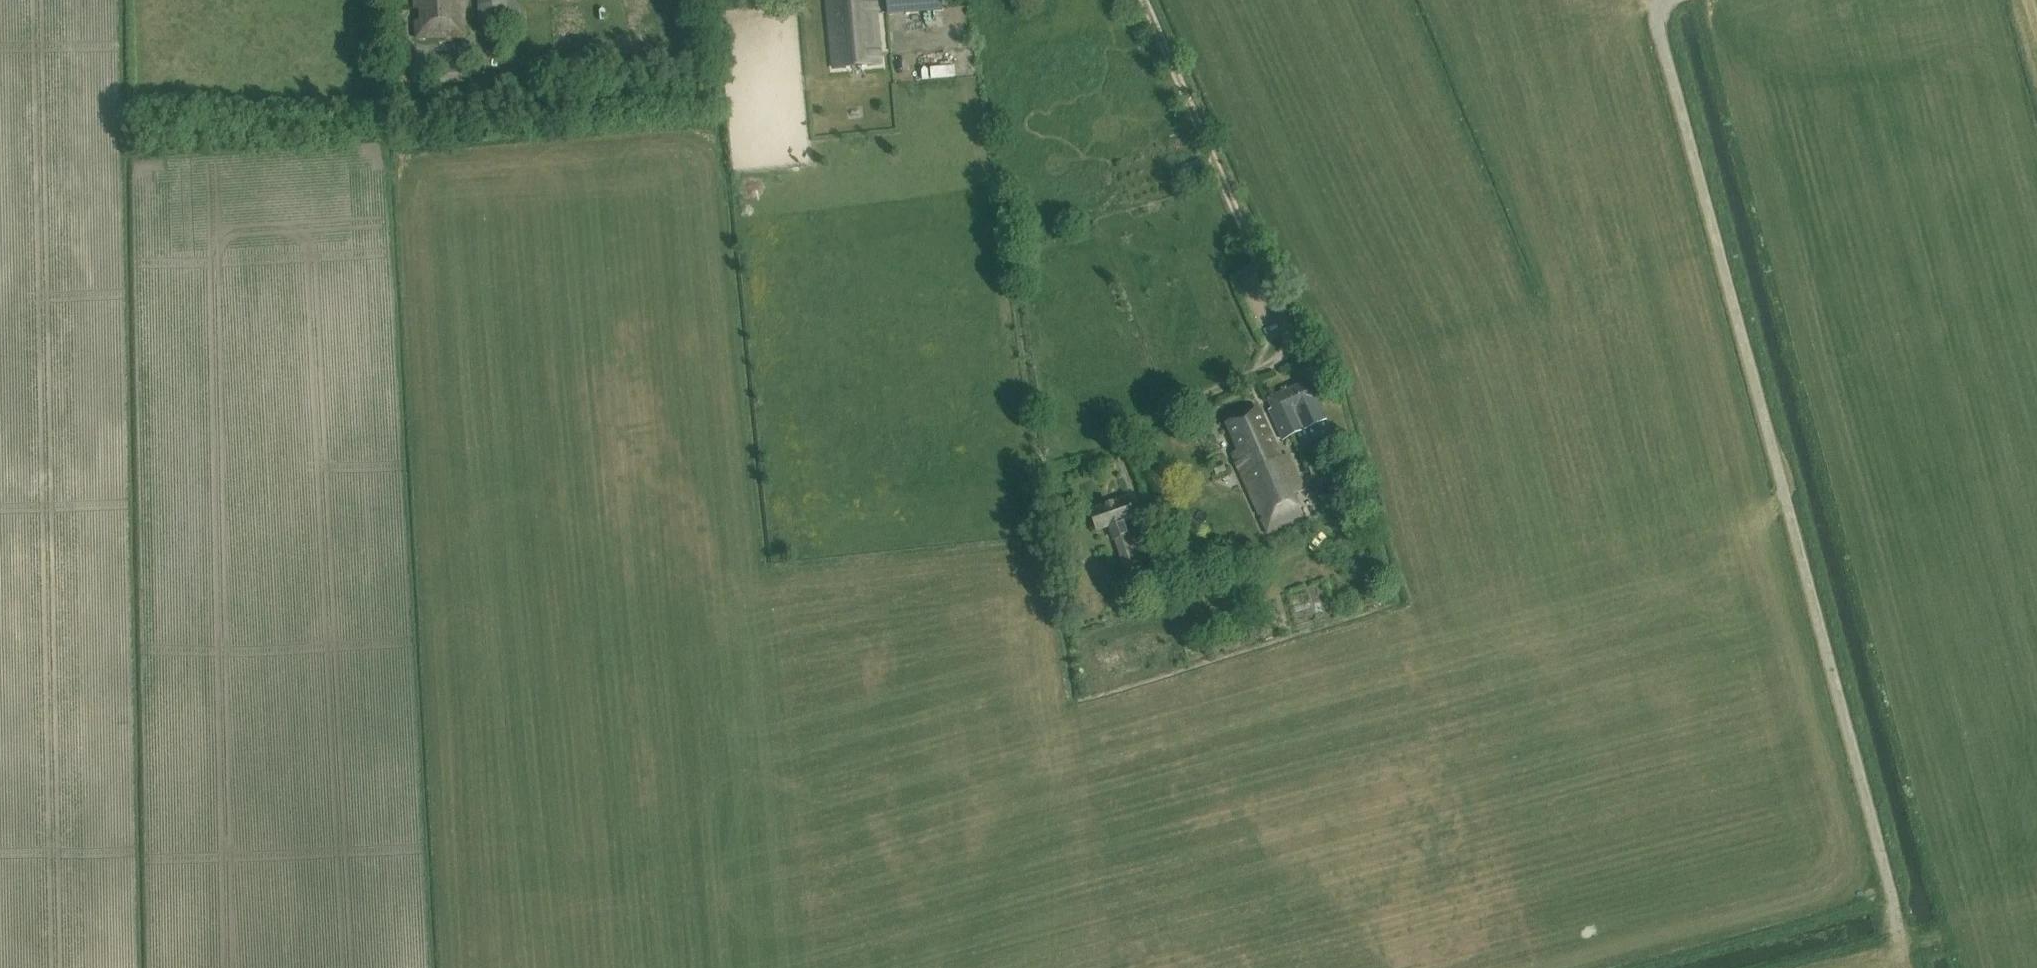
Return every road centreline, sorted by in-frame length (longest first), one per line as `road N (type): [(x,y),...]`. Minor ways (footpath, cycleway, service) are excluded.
road 1 (track): [(1664,0),(1656,13),(1668,67),(1898,911),(1895,942)]

